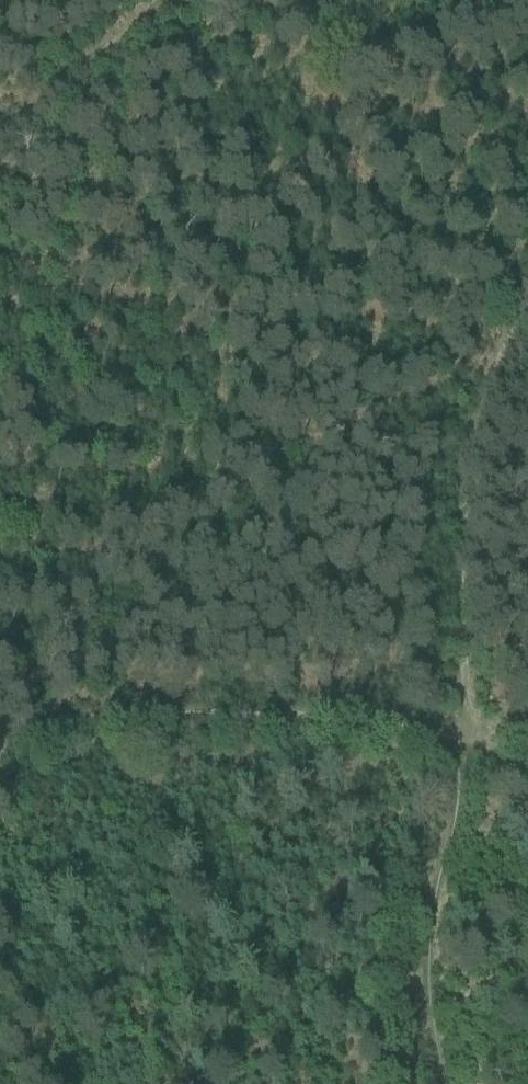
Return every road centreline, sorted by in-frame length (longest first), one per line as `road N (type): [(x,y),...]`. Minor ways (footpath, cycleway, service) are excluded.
road 1 (track): [(444,1083),(424,1028),(426,958),(433,880),(466,745),(252,715),(163,714),(17,735)]
road 2 (track): [(166,0),(0,138)]

